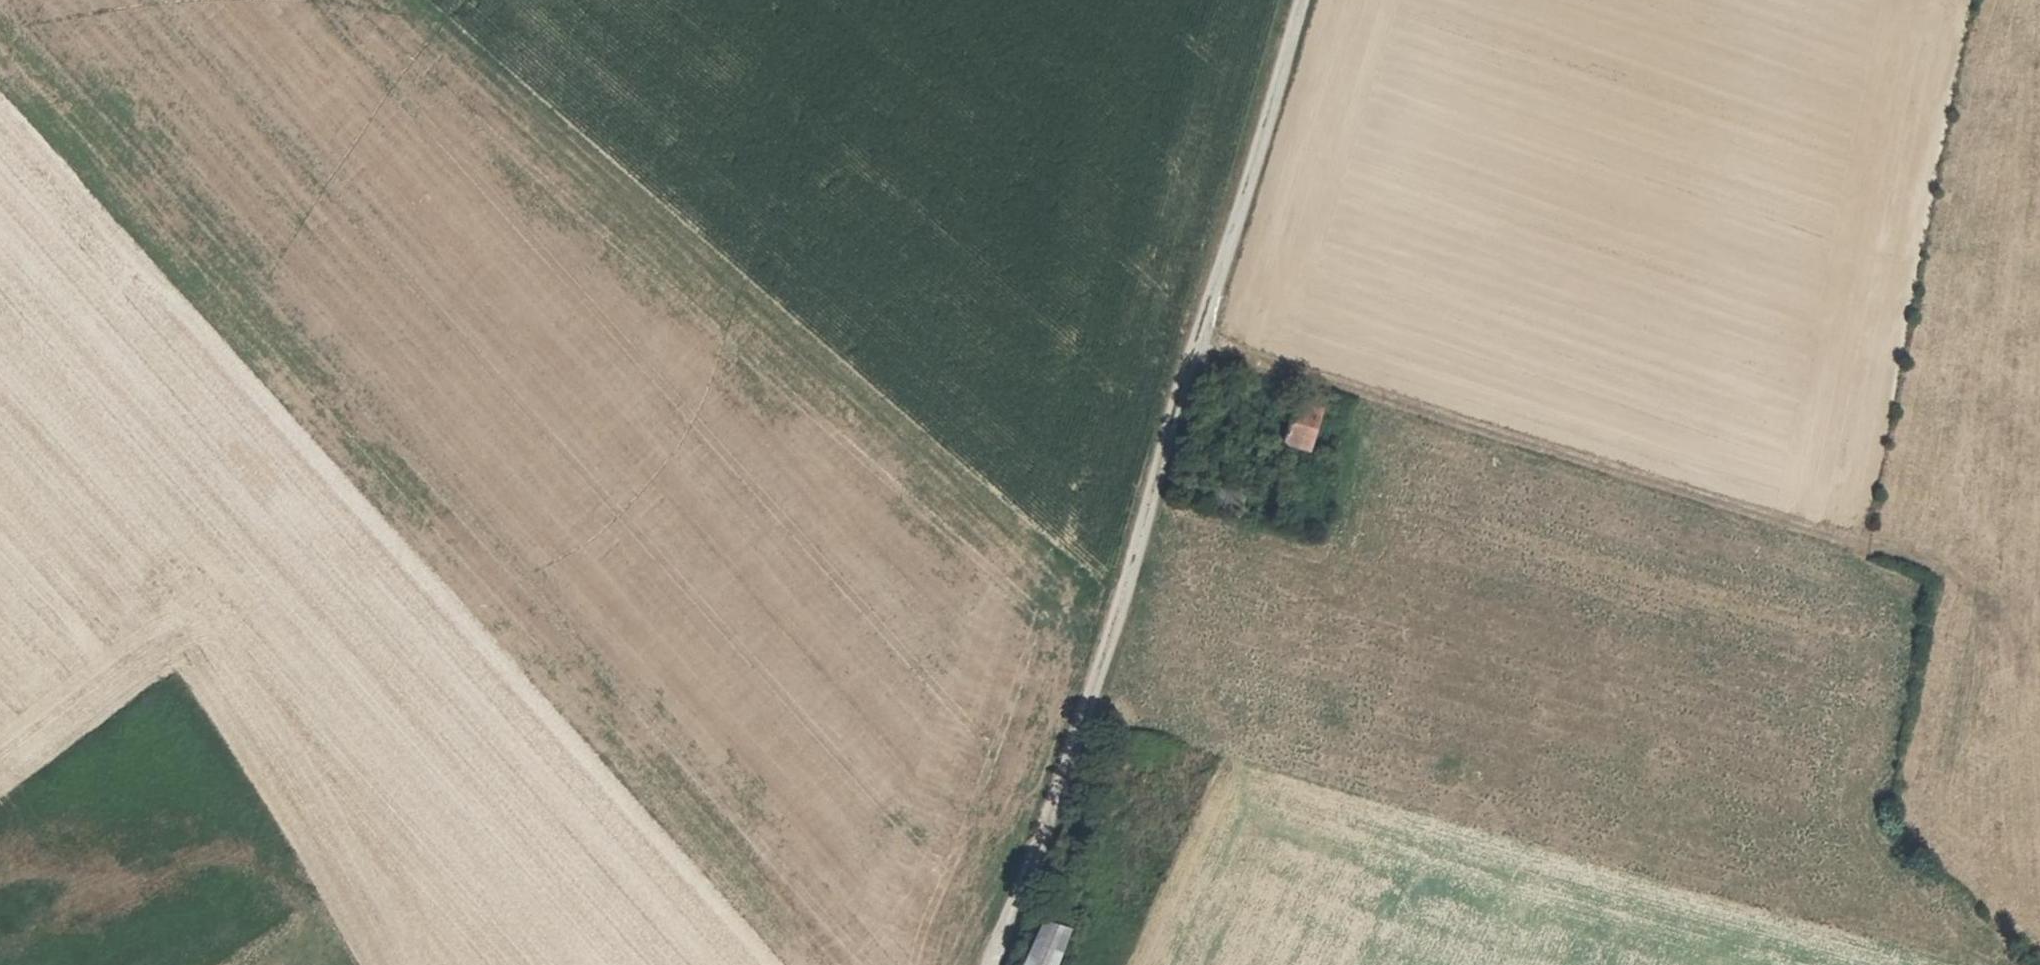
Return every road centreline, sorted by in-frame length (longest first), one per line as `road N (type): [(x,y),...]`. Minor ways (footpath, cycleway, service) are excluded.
road 1 (unclassified): [(1296,0),(1196,343),(990,964)]
road 2 (track): [(1196,343),(1957,578),(1996,627)]

